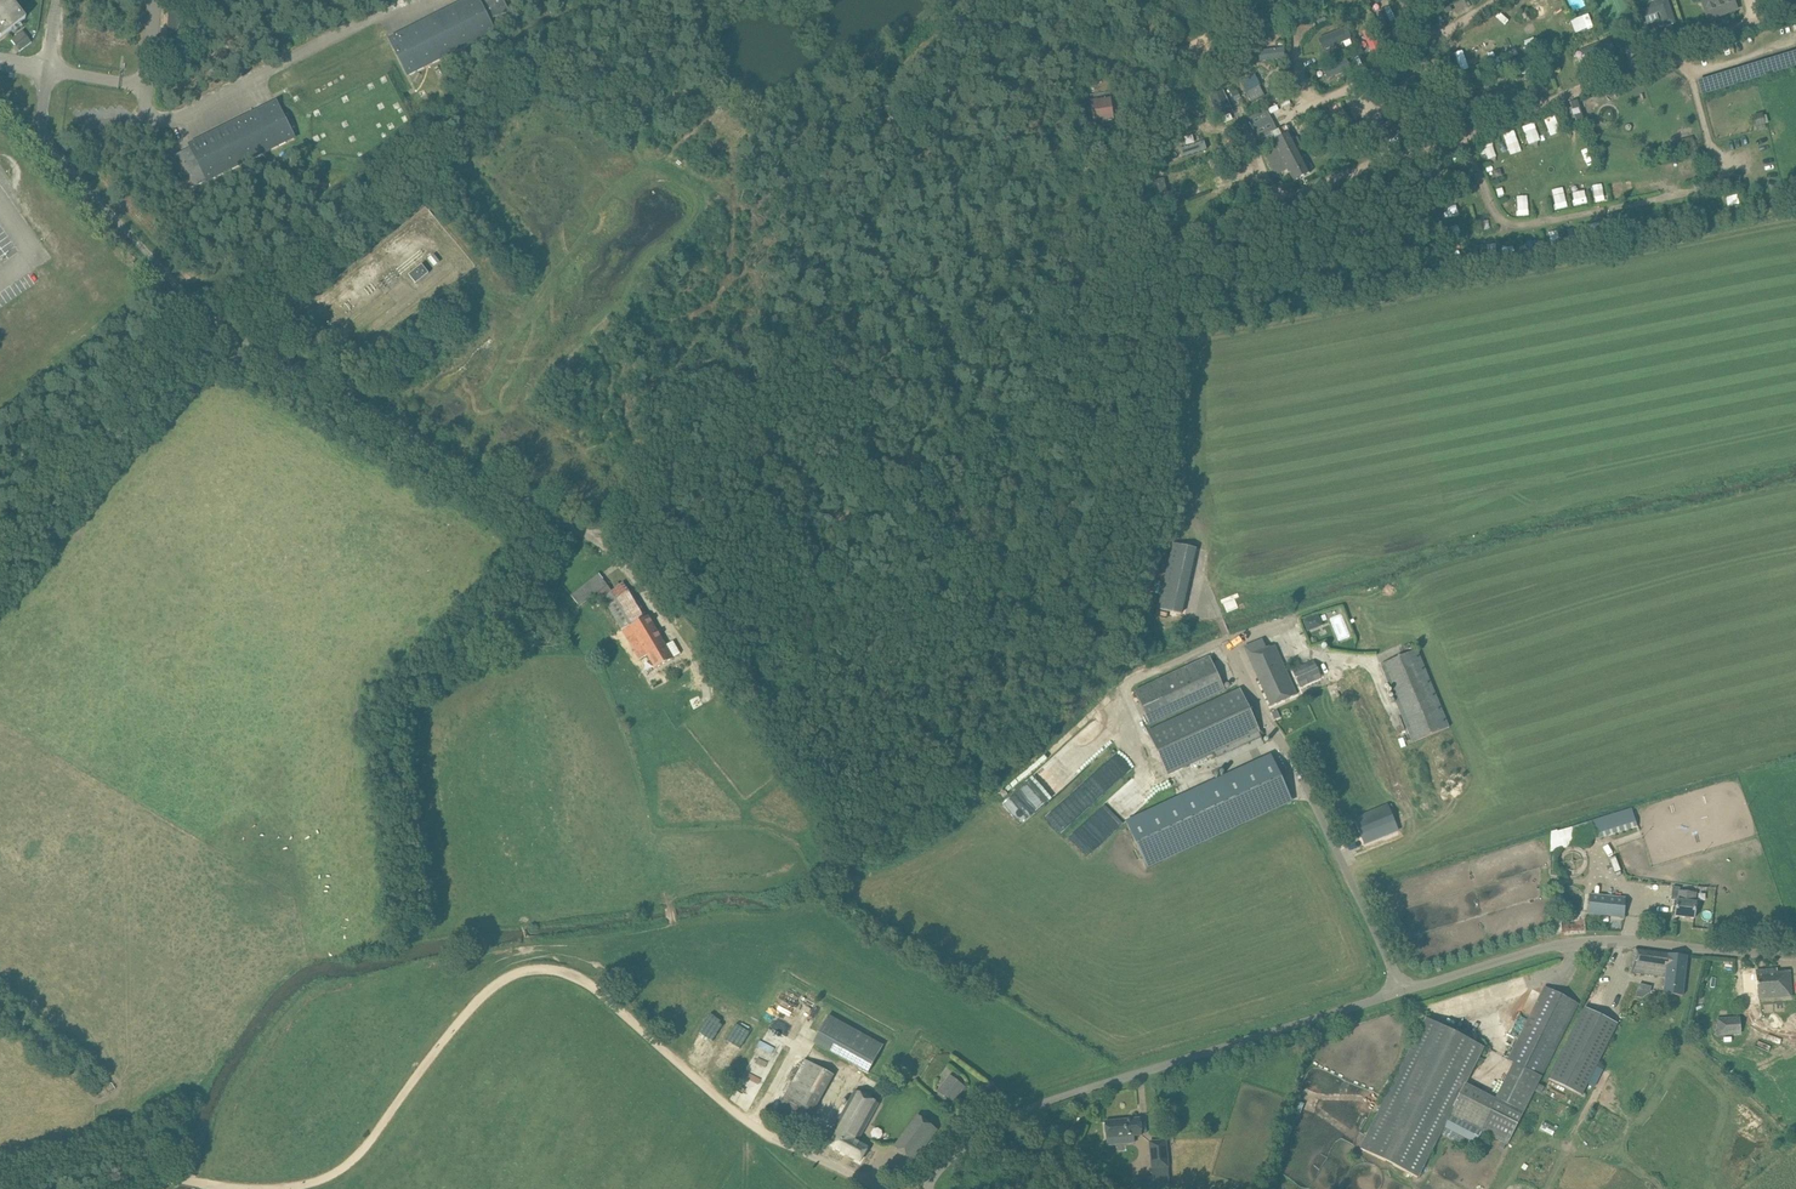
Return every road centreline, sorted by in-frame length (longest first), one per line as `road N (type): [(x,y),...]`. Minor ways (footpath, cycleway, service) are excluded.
road 1 (track): [(883,1188),(747,1122),(587,983),(538,969),(515,974),(479,1001),(367,1143),(337,1171),(306,1183)]
road 2 (track): [(1795,1),(1286,199)]
road 3 (unclassified): [(928,1188),(967,1143),(1028,1109),(1402,991)]
road 4 (unclassified): [(1402,991),(1585,942),(1795,955)]
road 5 (unclassified): [(1402,991),(1226,637)]
road 6 (track): [(1179,331),(1175,537)]
road 7 (track): [(150,1188),(180,1179),(306,1183)]

